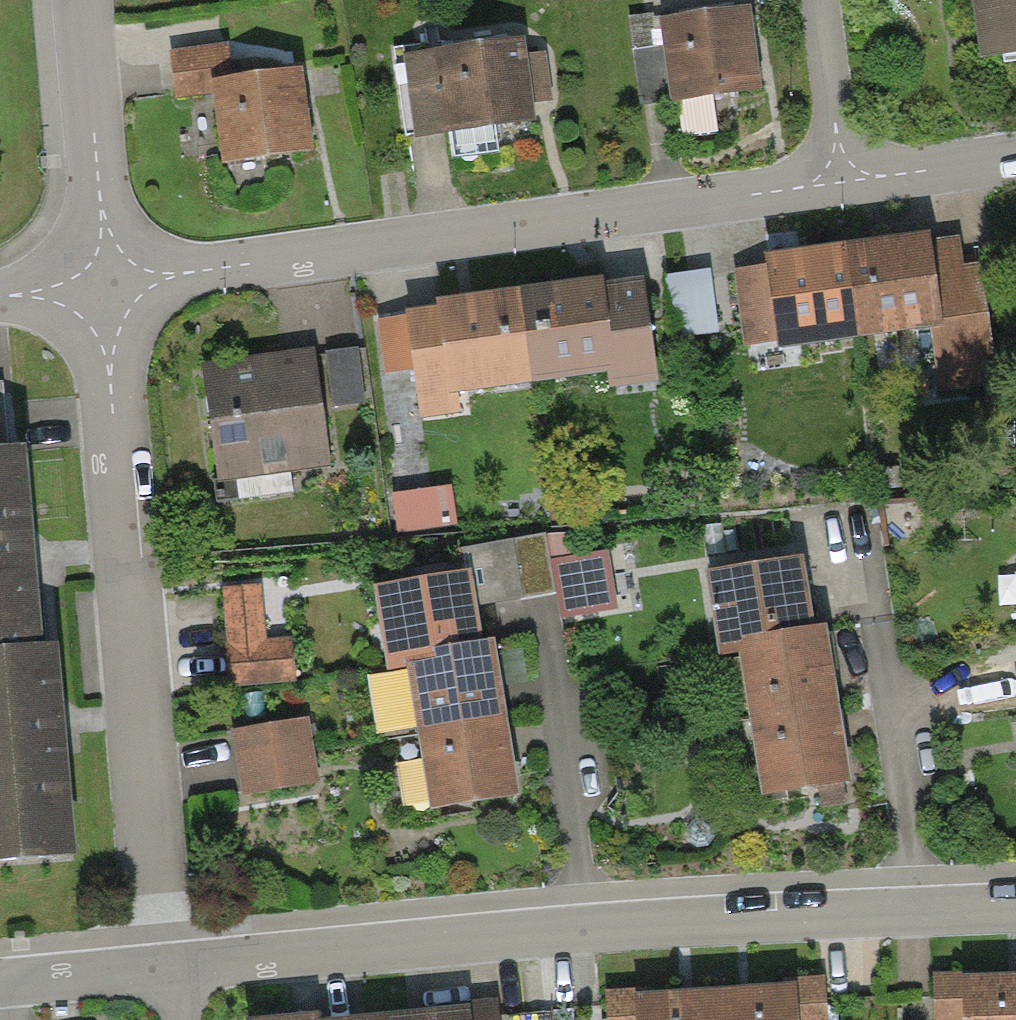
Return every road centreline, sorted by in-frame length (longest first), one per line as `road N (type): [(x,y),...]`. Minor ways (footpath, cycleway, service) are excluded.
road 1 (residential): [(1015,163),(100,288)]
road 2 (residential): [(169,968),(589,931),(1015,910)]
road 3 (residential): [(100,288),(169,968)]
road 4 (residential): [(75,0),(100,288)]
road 5 (residential): [(0,984),(169,968)]

